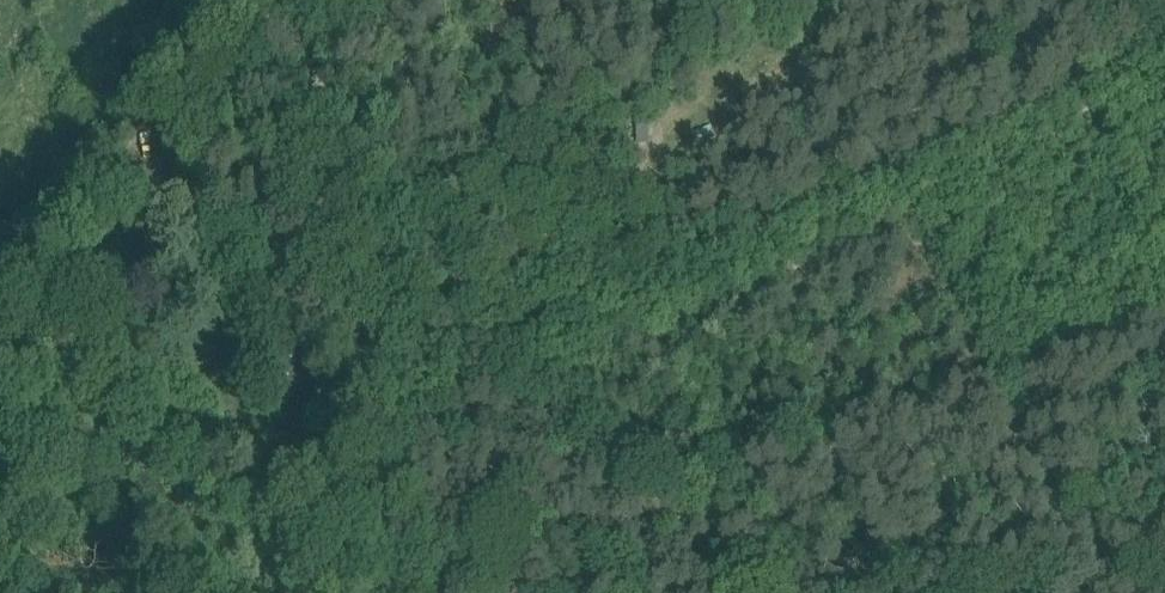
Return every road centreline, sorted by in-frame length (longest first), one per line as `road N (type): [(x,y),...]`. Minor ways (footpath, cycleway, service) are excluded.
road 1 (track): [(505,347),(1164,48)]
road 2 (track): [(640,455),(505,347),(251,0)]
road 3 (track): [(988,592),(769,525),(687,483)]

